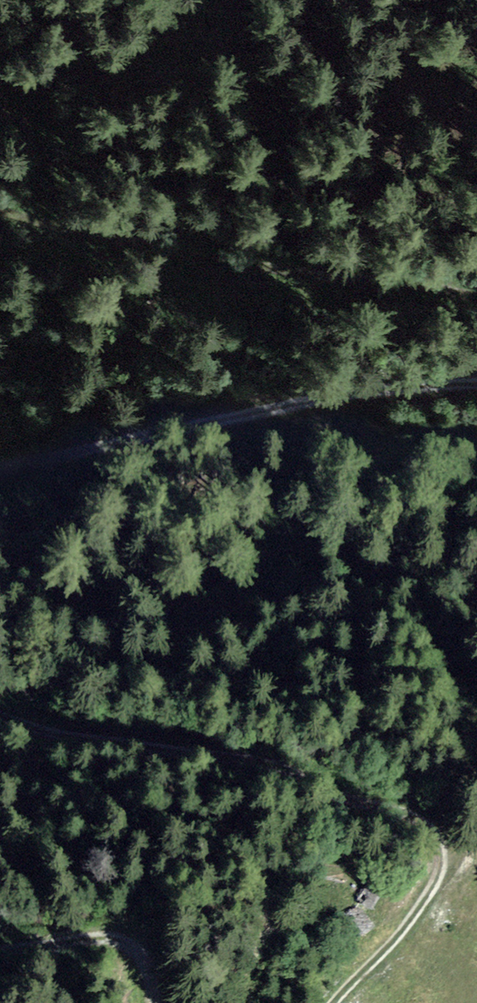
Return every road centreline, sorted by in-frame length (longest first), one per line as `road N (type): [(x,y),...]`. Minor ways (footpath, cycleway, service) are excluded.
road 1 (track): [(0,711),(228,746),(429,840),(441,871),(339,1002)]
road 2 (track): [(0,207),(47,222),(80,257),(132,272),(185,266),(232,288),(317,283),(476,301)]
road 3 (track): [(476,390),(416,389),(0,470)]
road 4 (track): [(148,1002),(139,948),(98,938),(0,955)]

